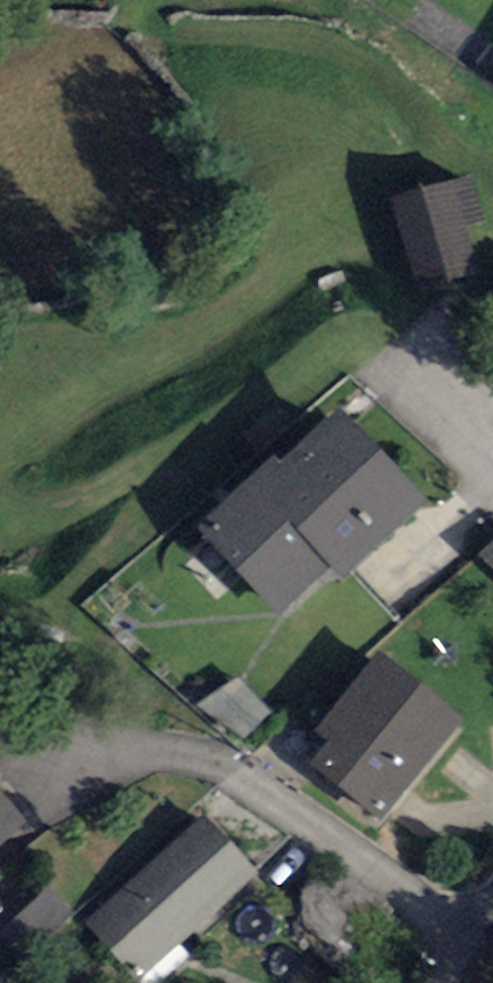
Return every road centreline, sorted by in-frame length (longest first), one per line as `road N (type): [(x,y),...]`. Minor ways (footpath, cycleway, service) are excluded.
road 1 (track): [(0,512),(55,517),(95,502),(308,369),(358,354),(378,359)]
road 2 (track): [(328,221),(288,275),(234,318),(0,424)]

